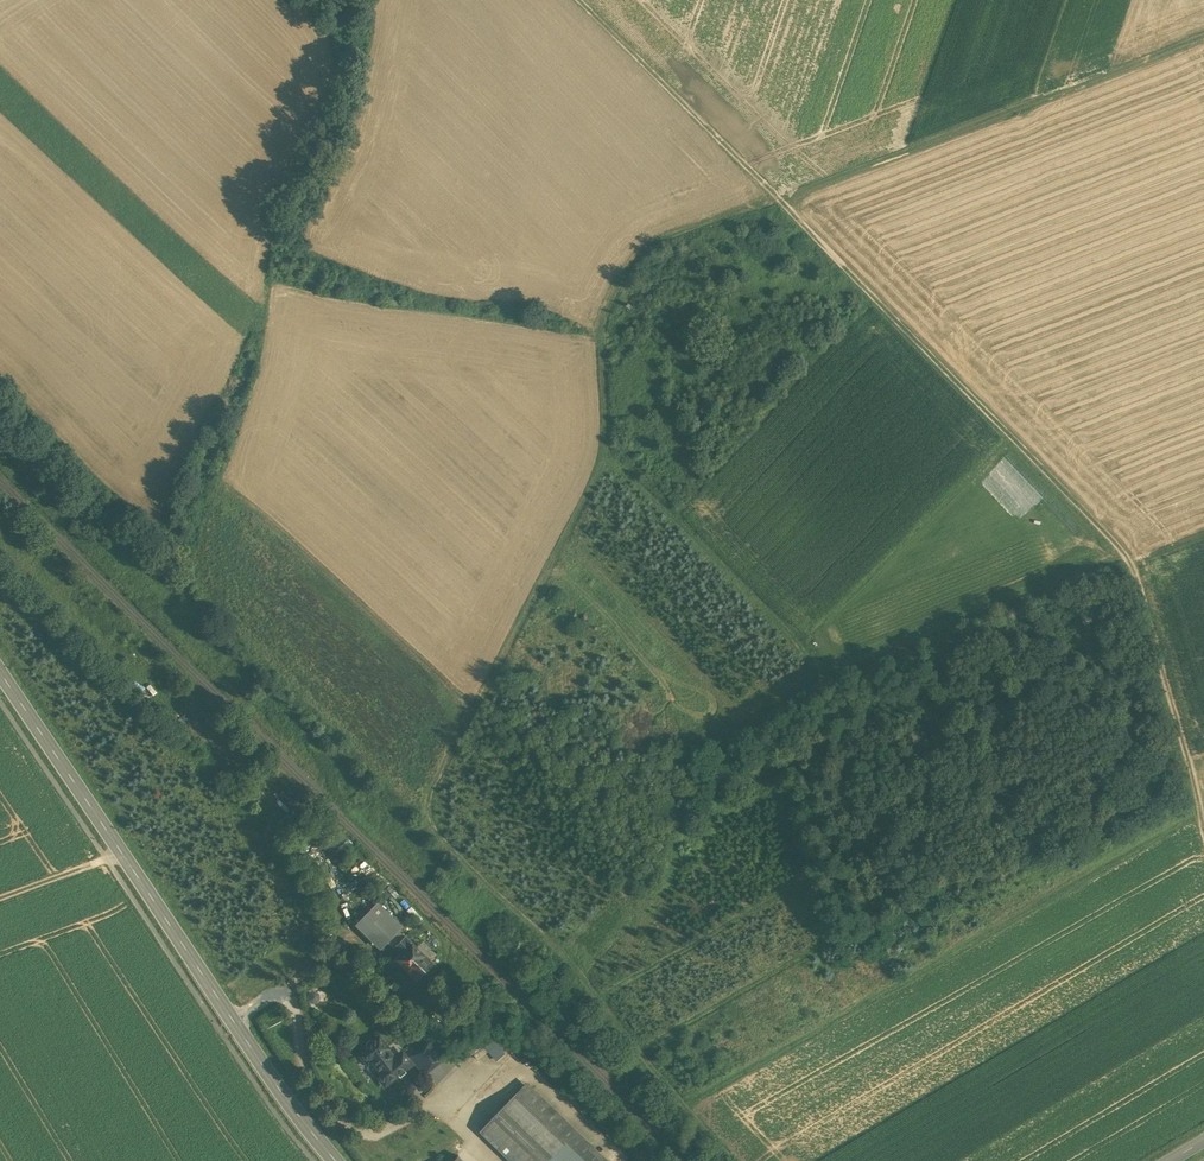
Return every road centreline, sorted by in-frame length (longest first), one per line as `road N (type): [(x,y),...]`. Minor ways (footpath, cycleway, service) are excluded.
road 1 (track): [(1203,827),(1131,562),(782,199),(665,237),(618,288),(604,343),(609,447),(465,732)]
road 2 (track): [(580,0),(782,199),(1203,39)]
road 3 (track): [(609,442),(839,664),(854,669),(1131,562)]
road 4 (track): [(686,1107),(1200,808)]
road 5 (secondary): [(336,1160),(232,1023),(0,672)]
road 6 (track): [(737,1160),(556,946),(434,830),(429,802),(465,732)]
road 7 (track): [(585,553),(743,721),(644,903),(581,976)]
road 8 (track): [(599,999),(808,878)]
road 9 (track): [(639,1051),(829,943)]
road 10 (track): [(120,853),(0,899)]

